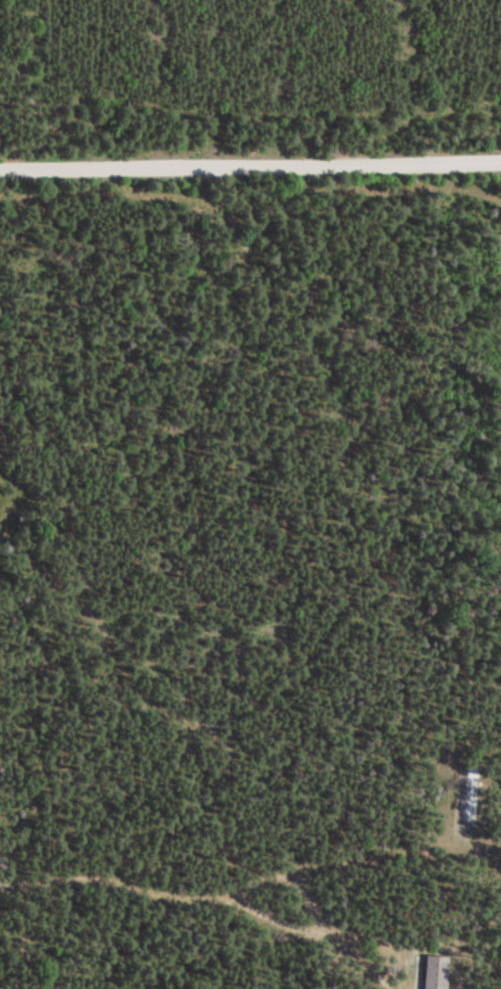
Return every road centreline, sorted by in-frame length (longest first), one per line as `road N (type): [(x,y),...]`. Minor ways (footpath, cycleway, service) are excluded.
road 1 (residential): [(500,161),(0,169)]

